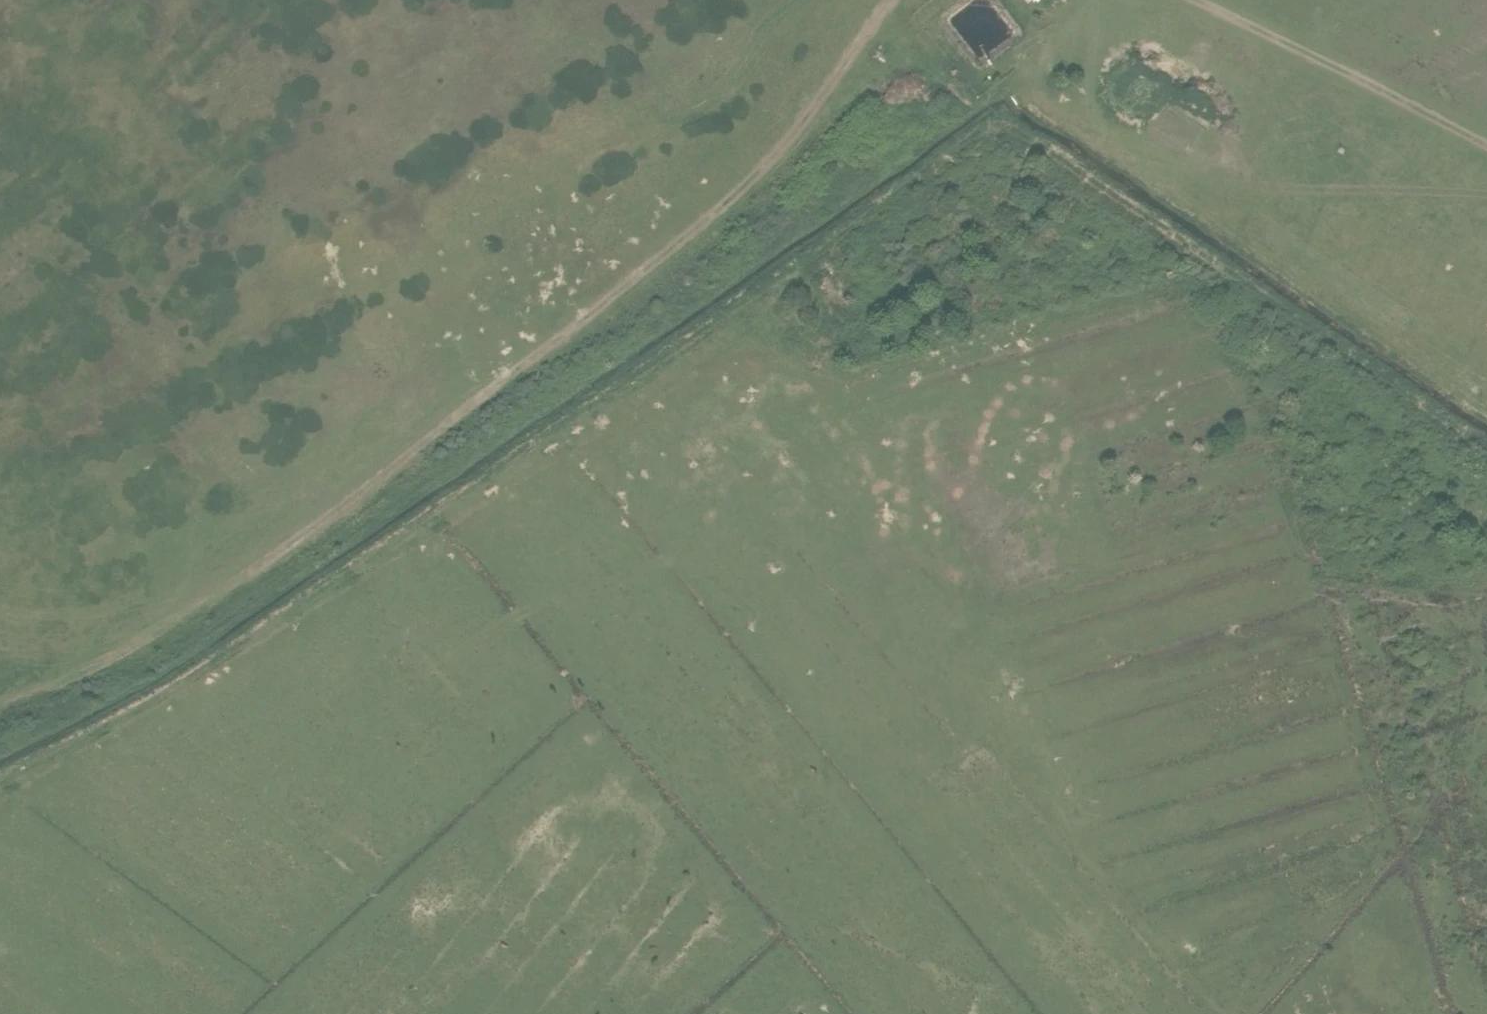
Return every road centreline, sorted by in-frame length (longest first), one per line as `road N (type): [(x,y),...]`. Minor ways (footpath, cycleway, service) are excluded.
road 1 (track): [(895,0),(769,168),(619,298),(269,566),(110,666),(0,715)]
road 2 (track): [(1486,156),(1173,0)]

